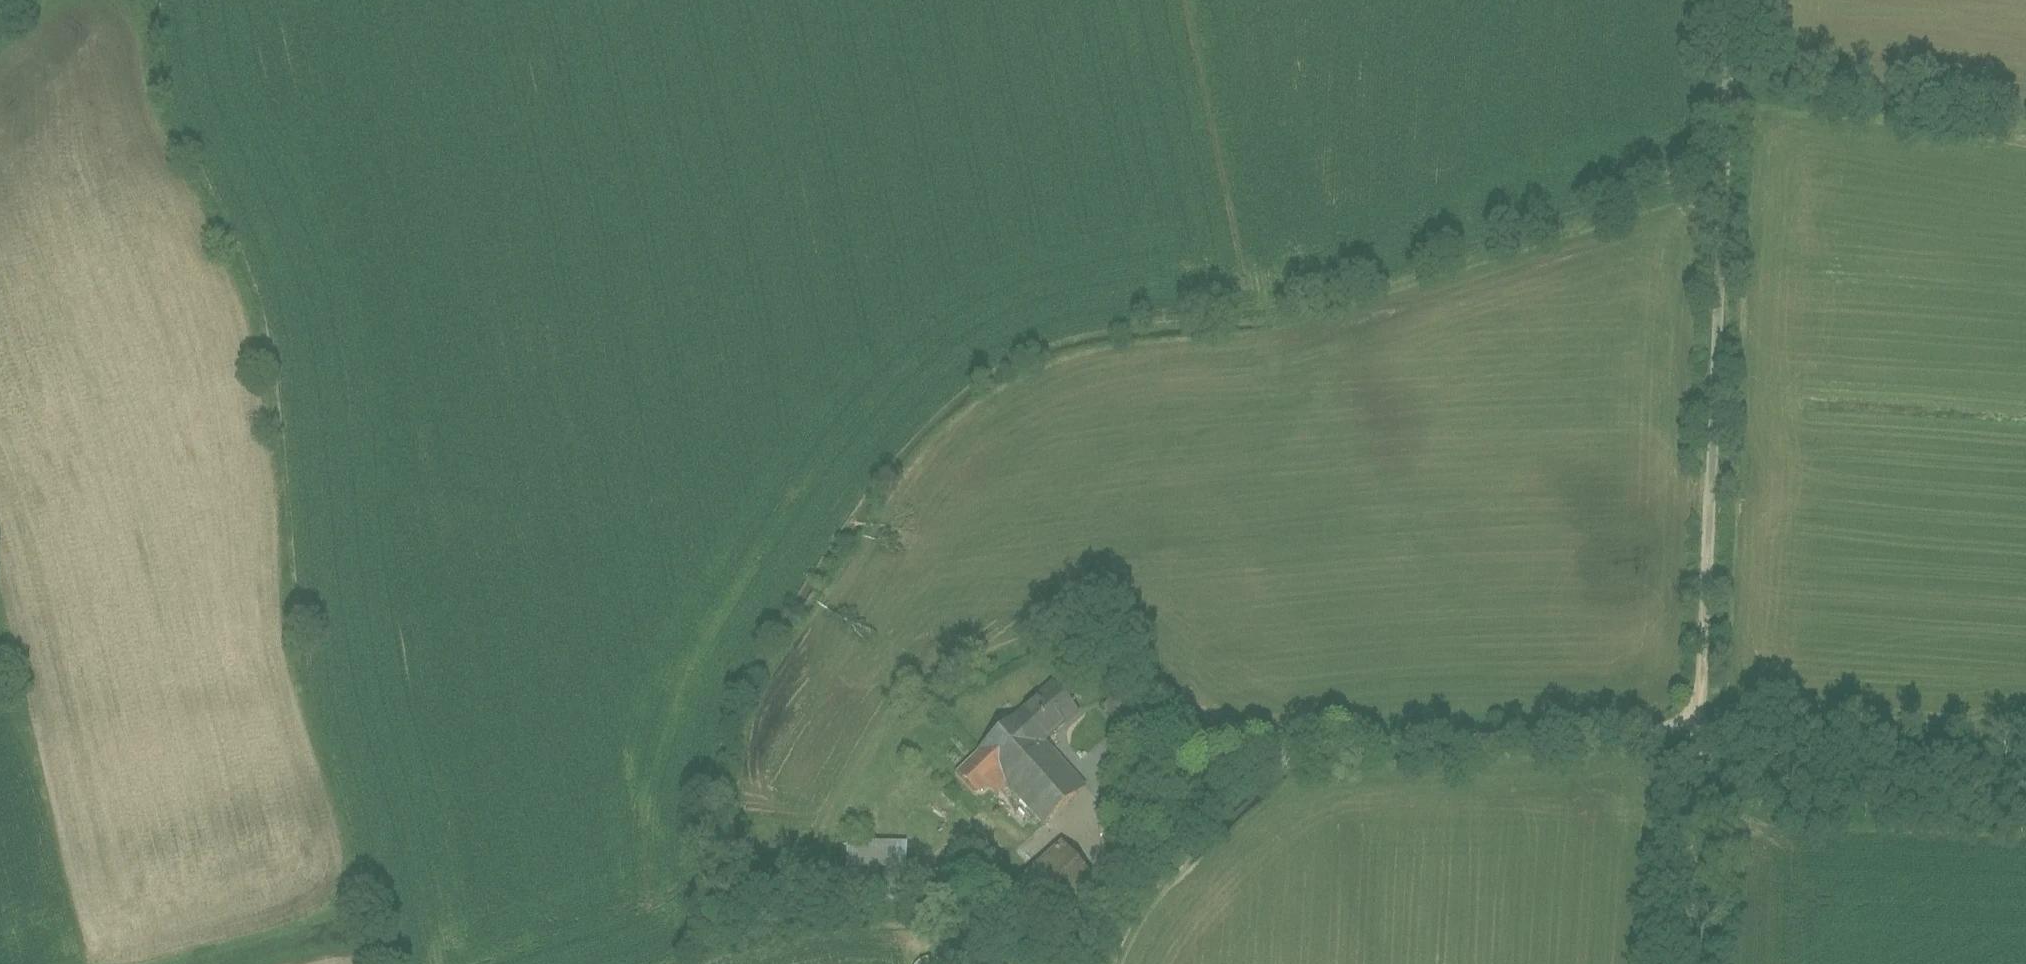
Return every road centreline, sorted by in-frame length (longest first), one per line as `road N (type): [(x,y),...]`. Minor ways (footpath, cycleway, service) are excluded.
road 1 (track): [(1693,963),(1711,736)]

